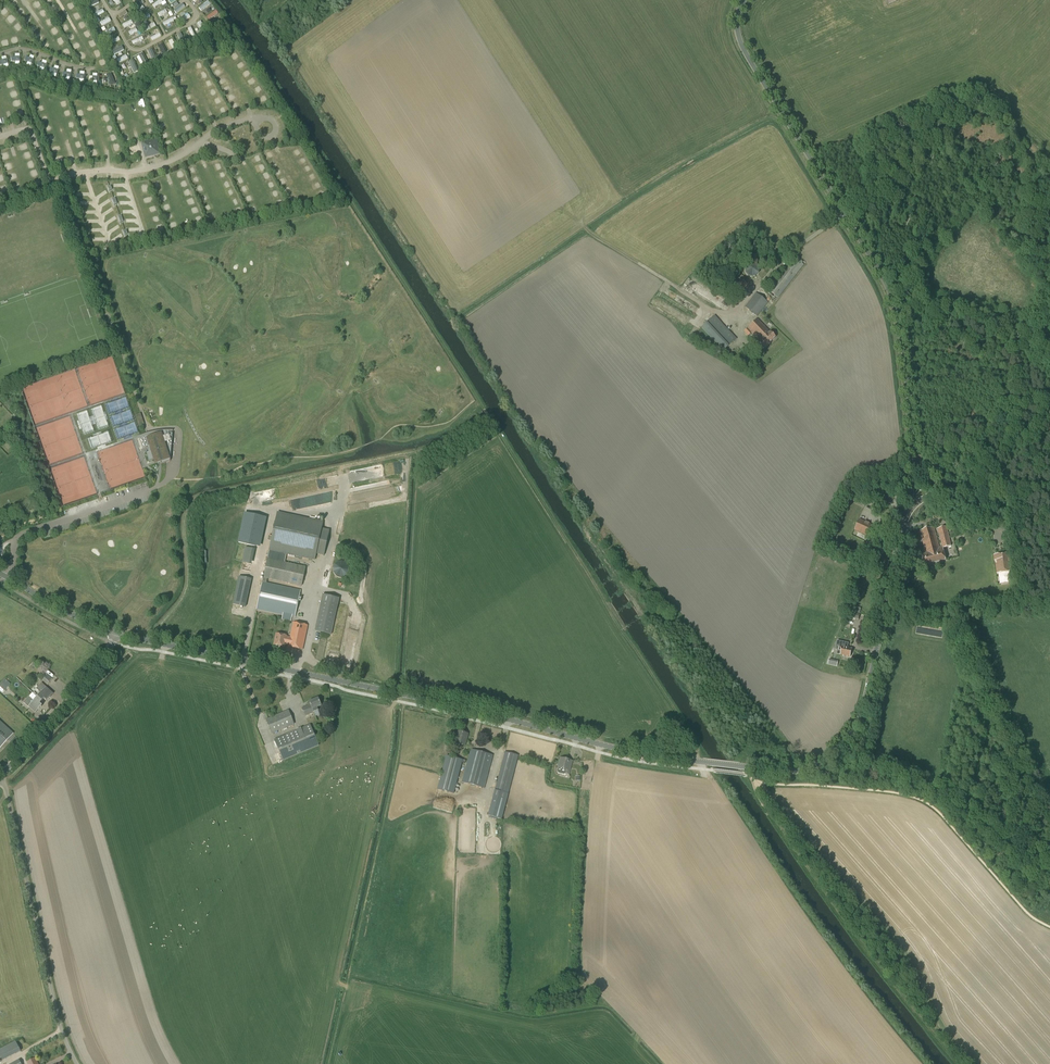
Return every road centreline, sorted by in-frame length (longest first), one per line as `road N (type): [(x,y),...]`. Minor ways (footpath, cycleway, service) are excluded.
road 1 (tertiary): [(114,632),(706,762)]
road 2 (unclassified): [(916,454),(892,297),(745,50),(743,0)]
road 3 (tertiary): [(742,766),(803,769),(850,735),(913,505)]
road 4 (track): [(750,777),(922,800),(1049,927)]
road 5 (unclassified): [(78,1063),(59,1022),(1,775)]
road 6 (unclassified): [(1,775),(102,664),(114,632)]
road 7 (tertiary): [(114,632),(0,573)]

